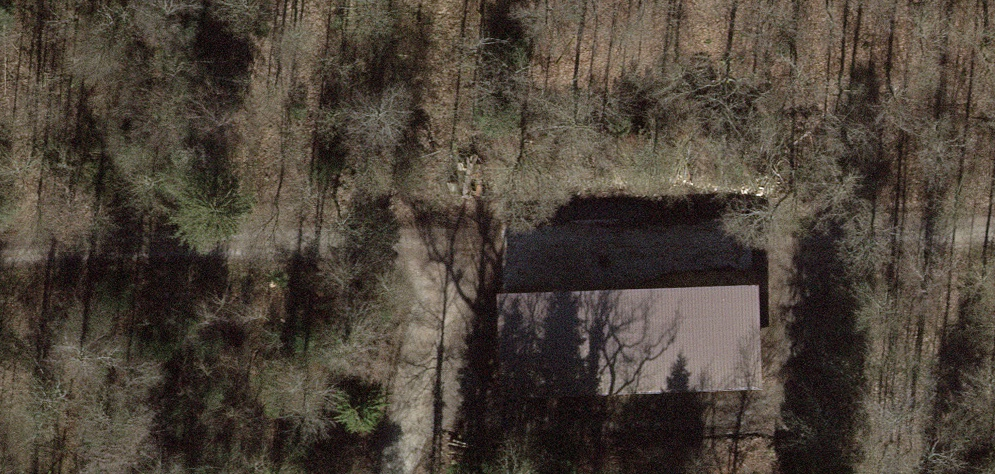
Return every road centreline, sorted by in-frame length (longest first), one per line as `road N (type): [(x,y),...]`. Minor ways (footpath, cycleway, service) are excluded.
road 1 (track): [(994,230),(0,255)]
road 2 (track): [(406,415),(769,399),(791,369),(823,236)]
road 3 (track): [(471,242),(388,473)]

